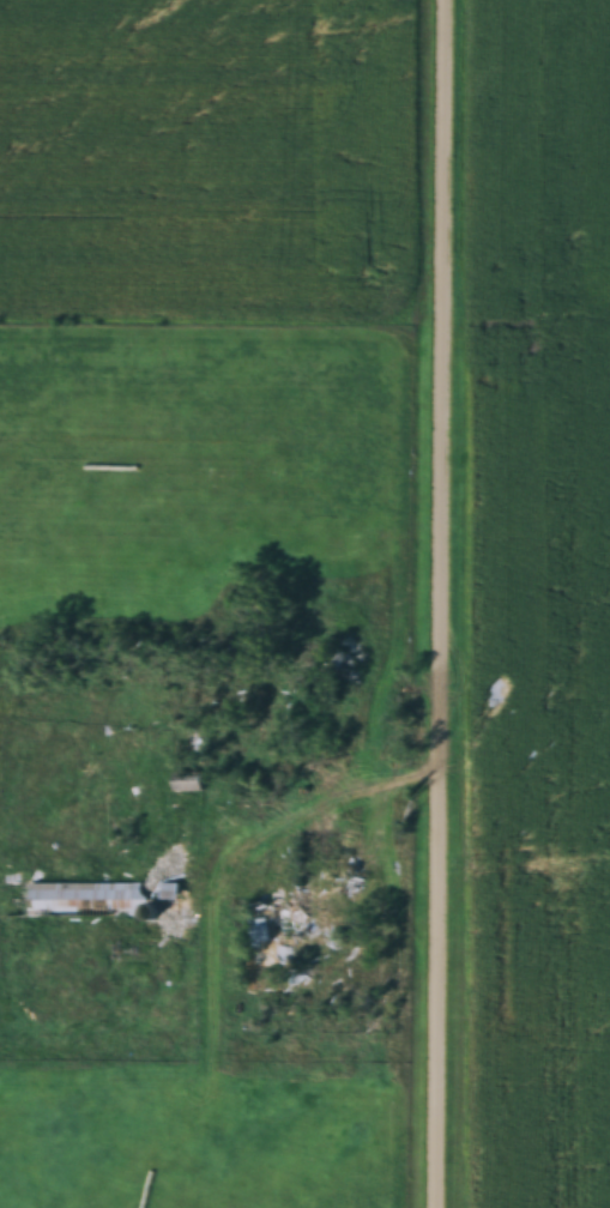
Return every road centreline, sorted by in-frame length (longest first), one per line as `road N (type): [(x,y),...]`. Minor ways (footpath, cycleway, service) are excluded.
road 1 (residential): [(441,1207),(450,0)]
road 2 (residential): [(448,306),(609,307)]

